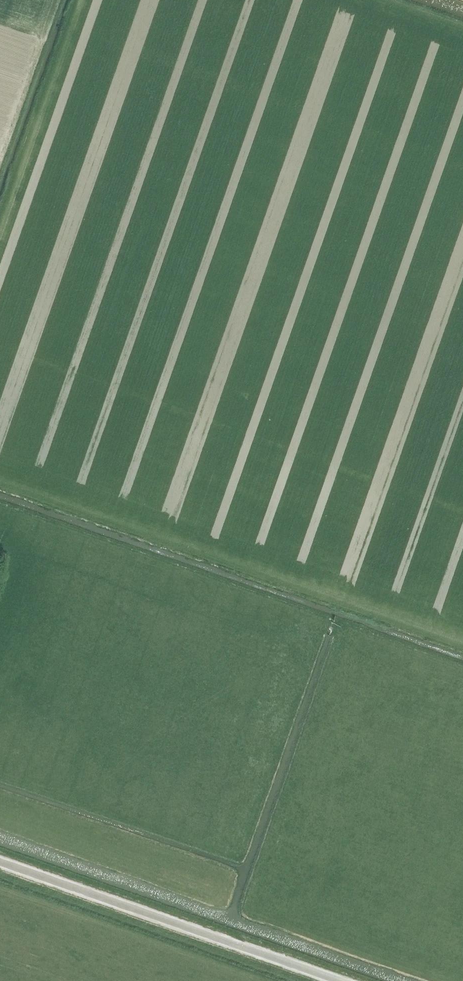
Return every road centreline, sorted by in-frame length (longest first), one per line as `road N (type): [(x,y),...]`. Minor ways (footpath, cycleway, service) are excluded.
road 1 (unclassified): [(332,980),(0,867)]

